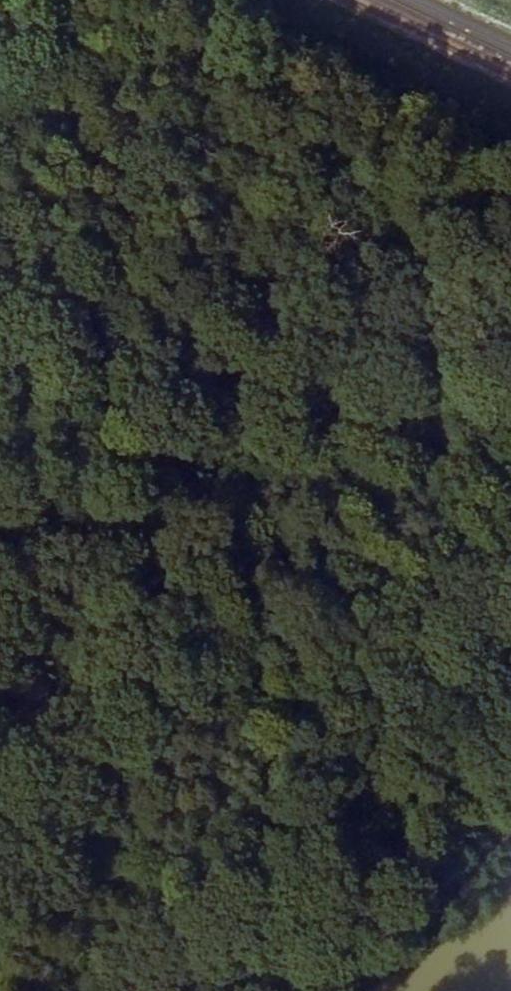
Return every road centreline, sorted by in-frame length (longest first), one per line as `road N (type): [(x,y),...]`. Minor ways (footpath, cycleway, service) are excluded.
road 1 (track): [(0,313),(293,383),(510,482)]

